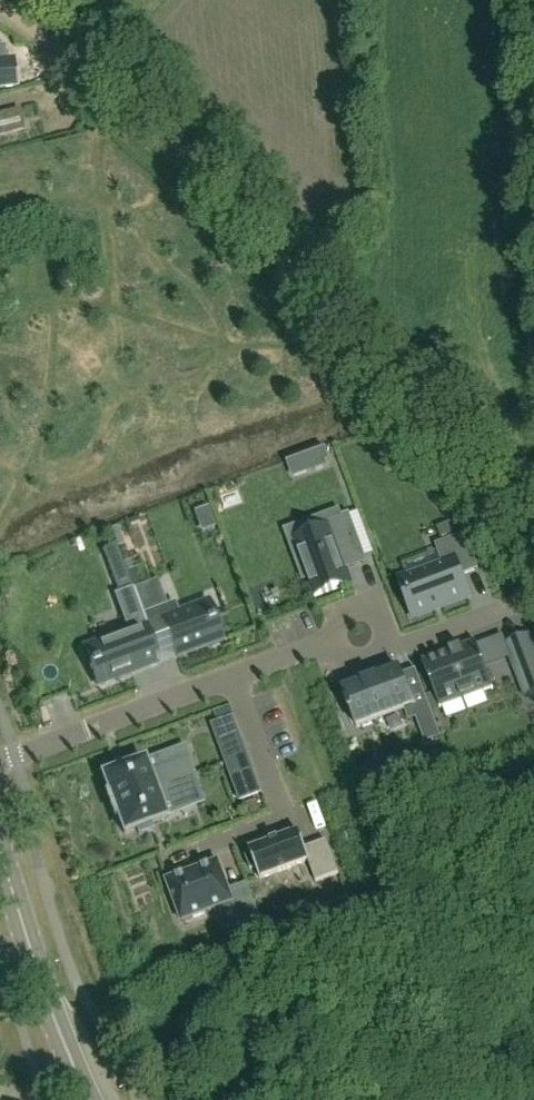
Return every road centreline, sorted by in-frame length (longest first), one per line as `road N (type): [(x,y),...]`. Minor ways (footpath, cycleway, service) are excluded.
road 1 (track): [(0,4),(138,118),(289,268),(533,585)]
road 2 (residential): [(168,862),(283,817),(233,678)]
road 3 (tertiary): [(90,1099),(0,854)]
road 4 (residential): [(0,756),(233,678)]
road 5 (residential): [(331,644),(331,621),(341,608),(363,603),(383,615),(388,638),(376,657),(354,662),(335,651)]

